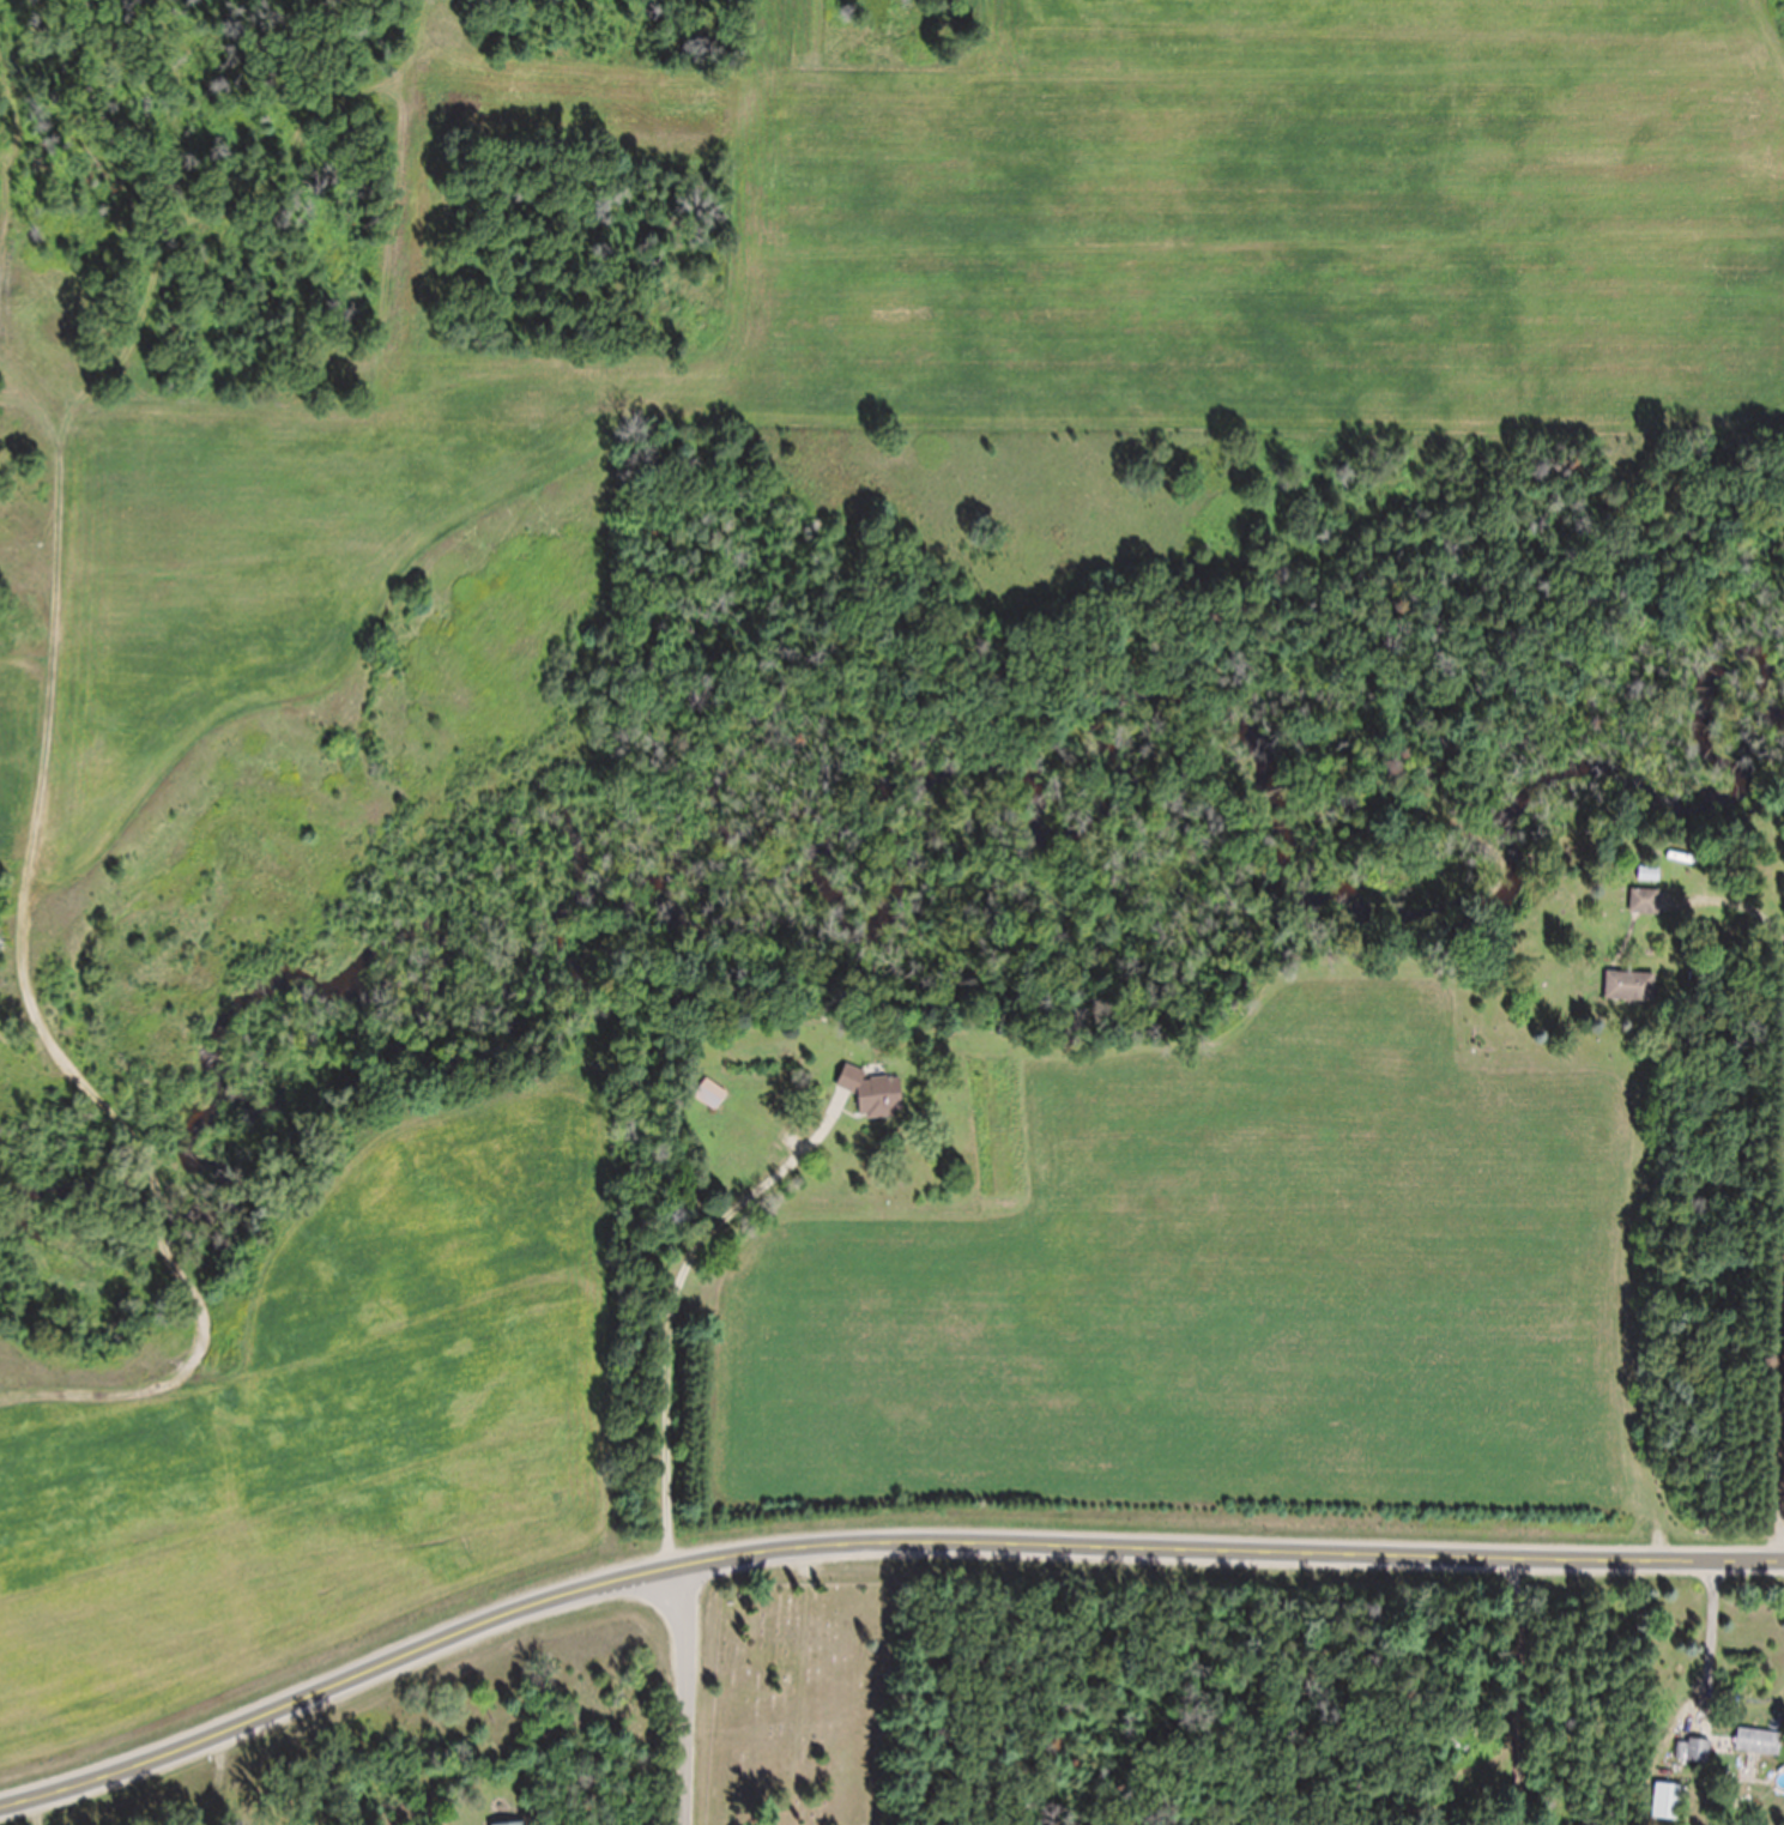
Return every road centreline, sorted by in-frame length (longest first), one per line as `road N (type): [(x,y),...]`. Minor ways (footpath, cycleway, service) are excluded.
road 1 (secondary): [(1783,1562),(919,1558),(687,1570),(143,1764),(0,1801)]
road 2 (residential): [(687,1824),(687,1570)]

